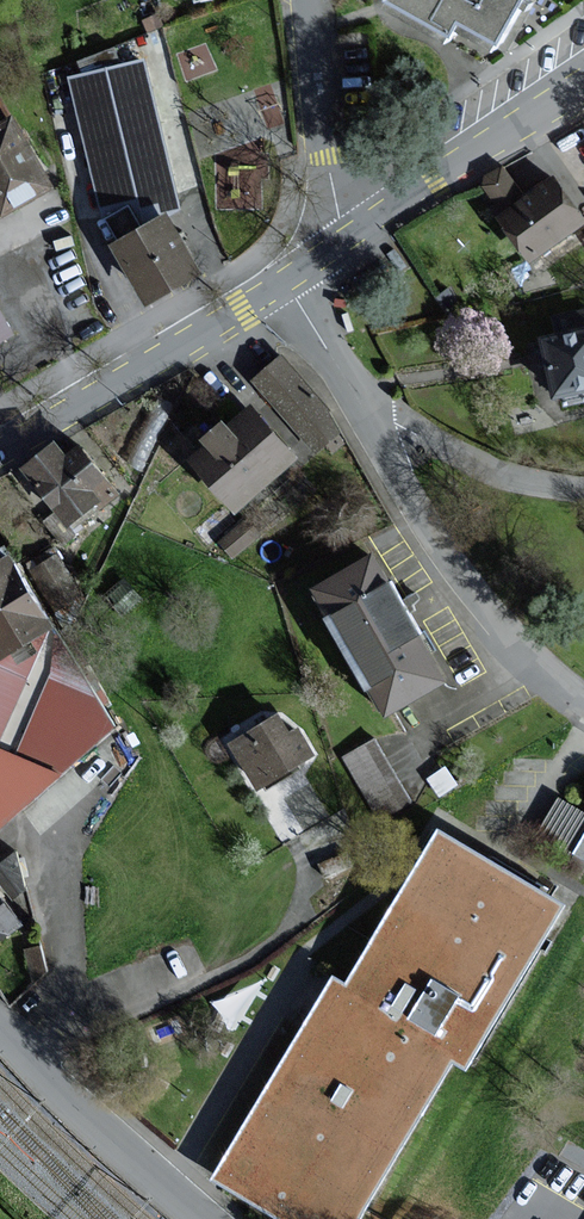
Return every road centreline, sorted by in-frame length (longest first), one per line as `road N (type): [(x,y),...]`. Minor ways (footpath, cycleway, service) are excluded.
road 1 (residential): [(373,435),(414,514),(496,631),(583,707)]
road 2 (tertiary): [(0,450),(285,284)]
road 3 (tertiary): [(348,240),(583,80)]
road 4 (unclassified): [(0,1026),(201,1218)]
road 5 (residential): [(348,240),(324,159),(301,0)]
road 6 (residential): [(583,494),(525,482),(397,426),(373,435)]
road 7 (residential): [(285,284),(373,435)]

